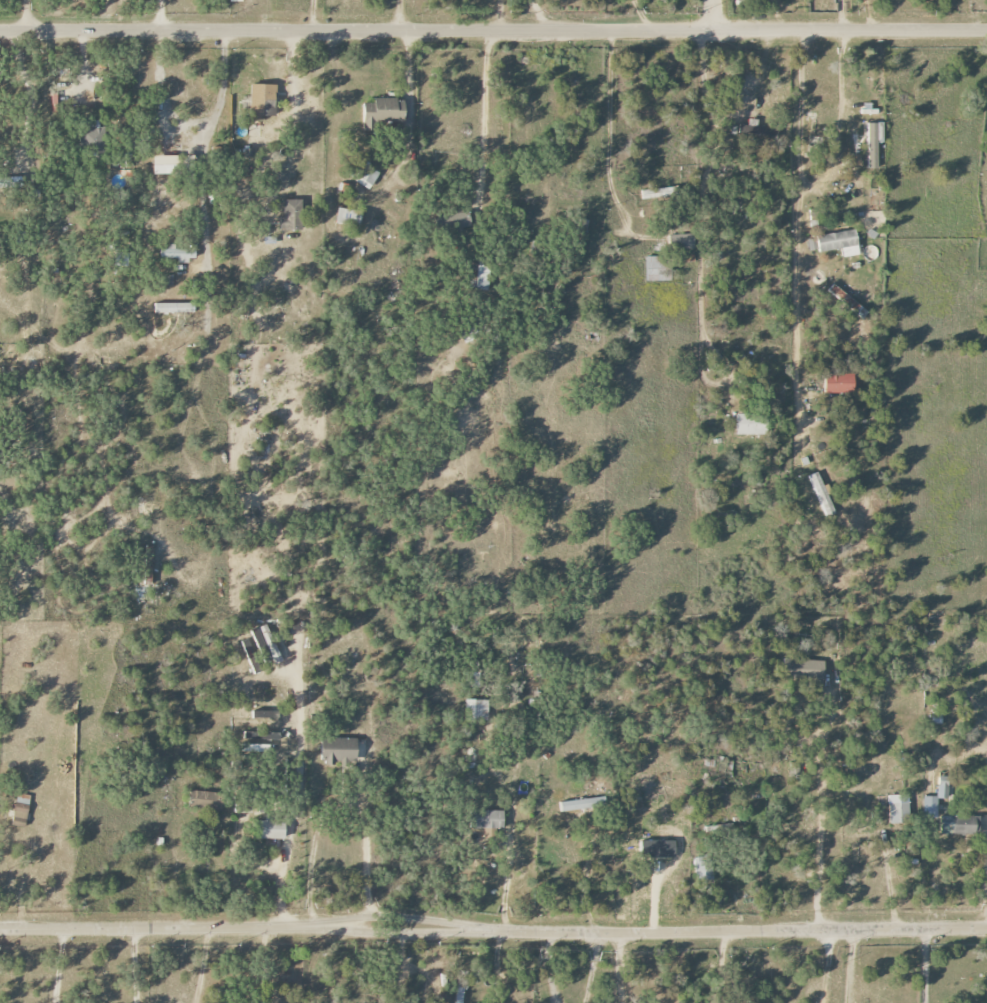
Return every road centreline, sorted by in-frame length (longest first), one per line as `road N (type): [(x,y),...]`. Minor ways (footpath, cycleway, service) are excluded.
road 1 (residential): [(0,929),(986,926)]
road 2 (residential): [(0,33),(986,30)]

